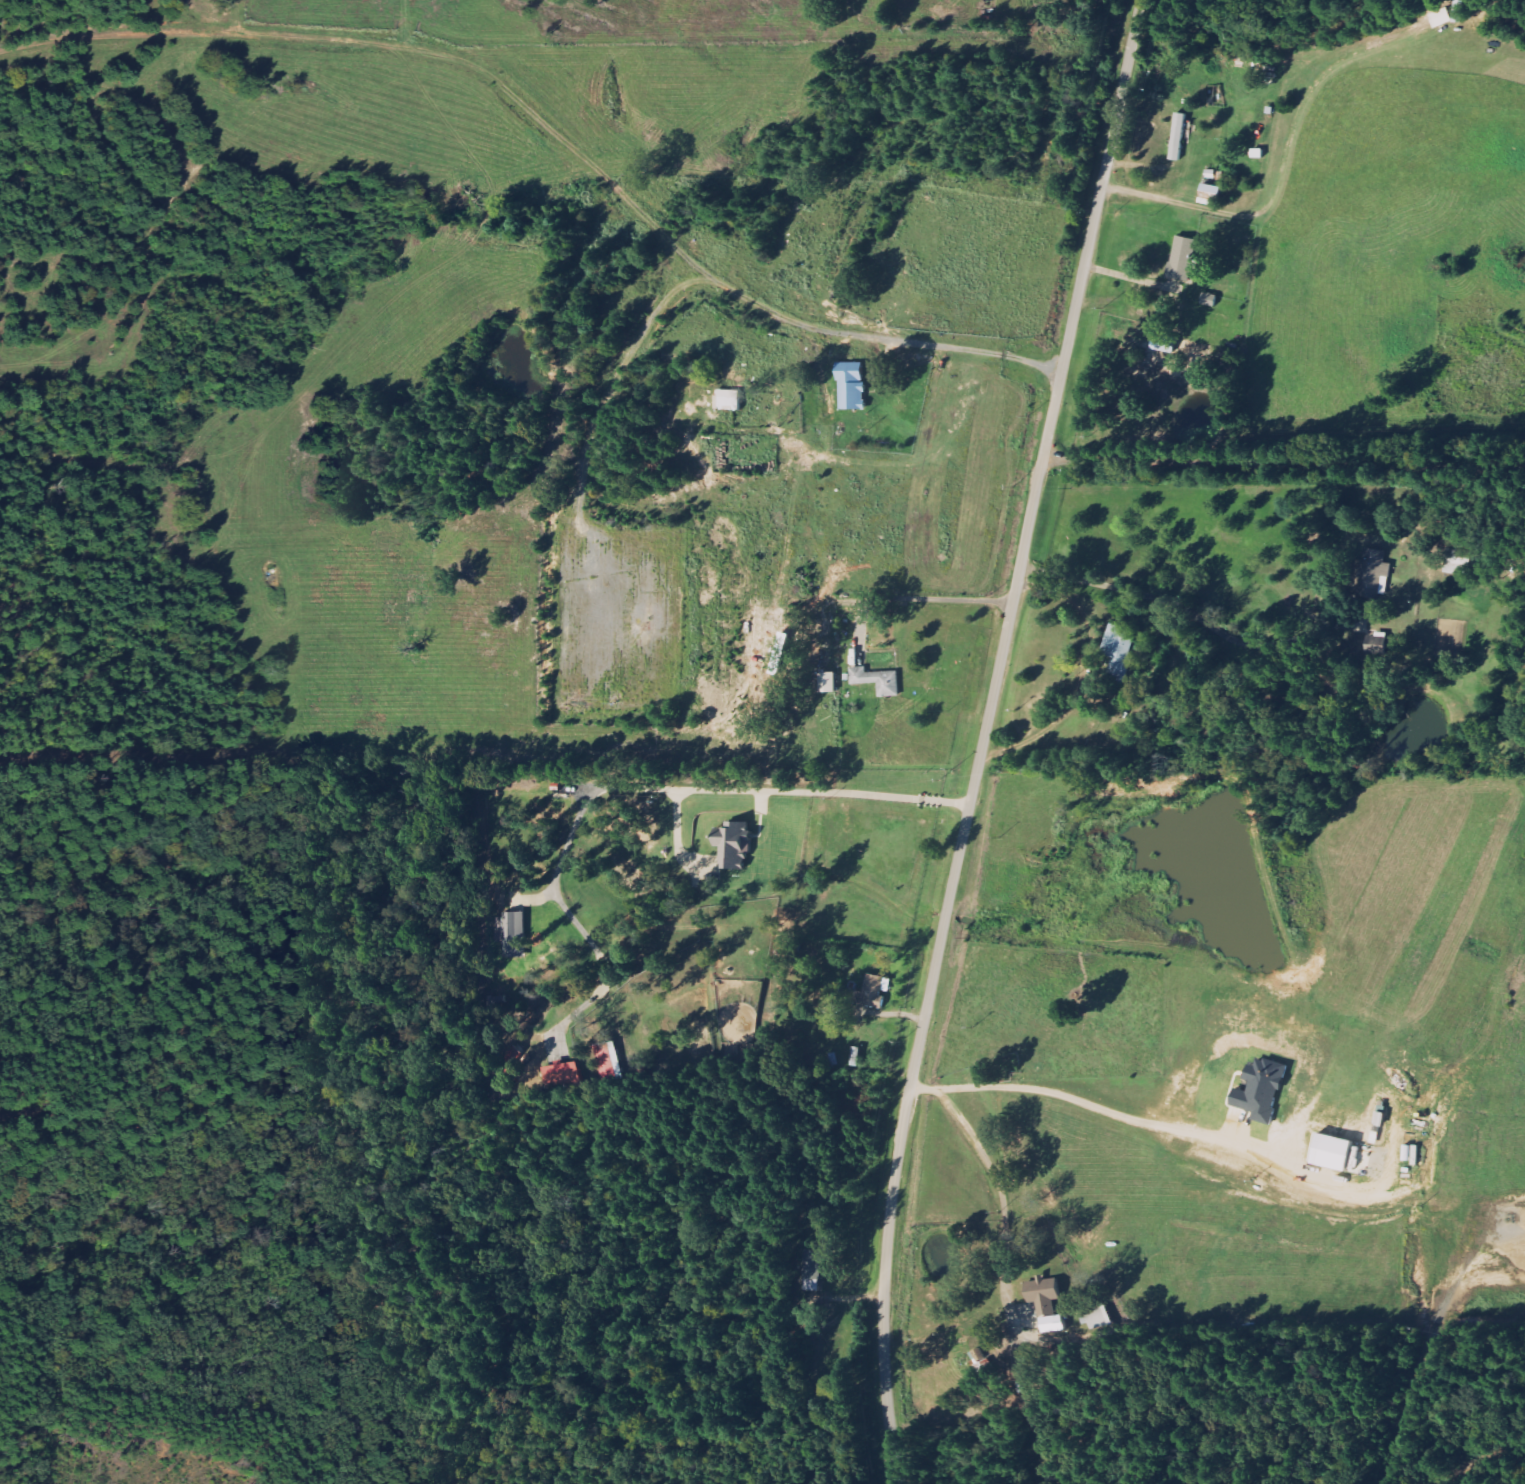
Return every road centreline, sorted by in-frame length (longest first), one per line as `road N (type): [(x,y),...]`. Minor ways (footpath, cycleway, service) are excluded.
road 1 (residential): [(897,1483),(883,1328),(902,1123),(1139,0)]
road 2 (residential): [(1045,455),(1524,465)]

